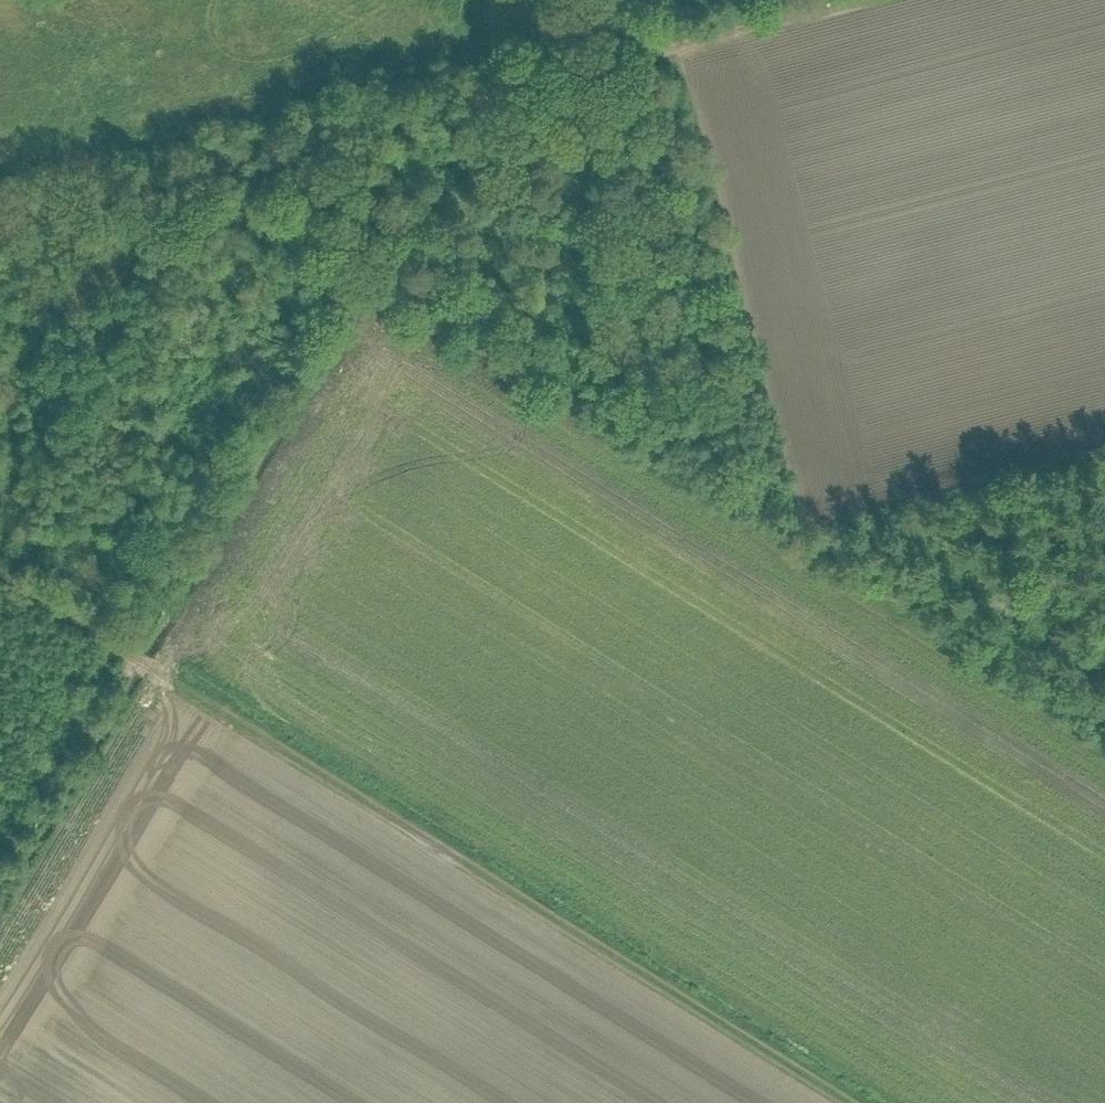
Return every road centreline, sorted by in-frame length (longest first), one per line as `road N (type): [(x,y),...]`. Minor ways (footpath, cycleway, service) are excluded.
road 1 (track): [(847,1102),(0,573)]
road 2 (track): [(0,230),(853,0)]

